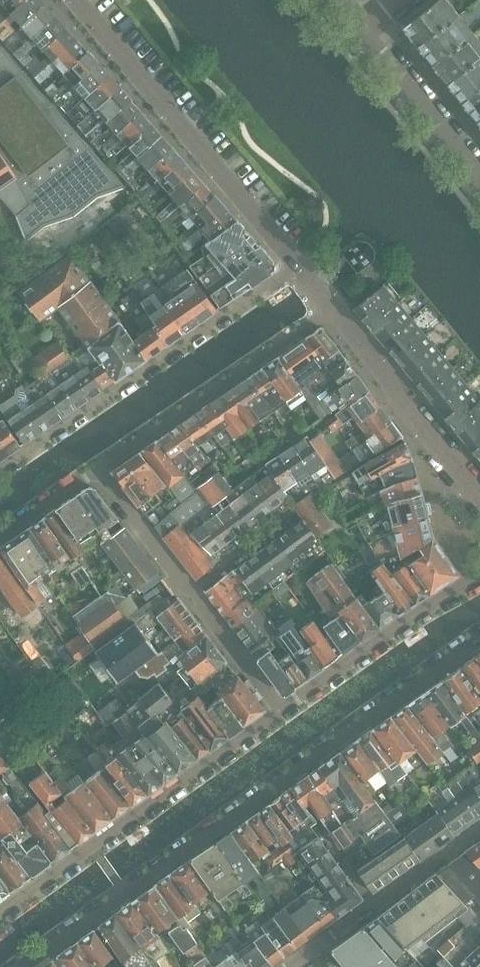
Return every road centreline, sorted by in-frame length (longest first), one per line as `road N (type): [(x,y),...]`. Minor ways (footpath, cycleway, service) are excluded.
road 1 (residential): [(26,966),(479,643)]
road 2 (residential): [(295,267),(0,475)]
road 3 (residential): [(295,267),(79,0)]
road 4 (residential): [(283,724),(0,915)]
road 5 (residential): [(283,724),(96,472)]
road 6 (residential): [(96,472),(331,313)]
road 7 (residential): [(479,582),(283,724)]
road 8 (residential): [(479,496),(331,313)]
road 9 (residential): [(363,28),(479,178)]

